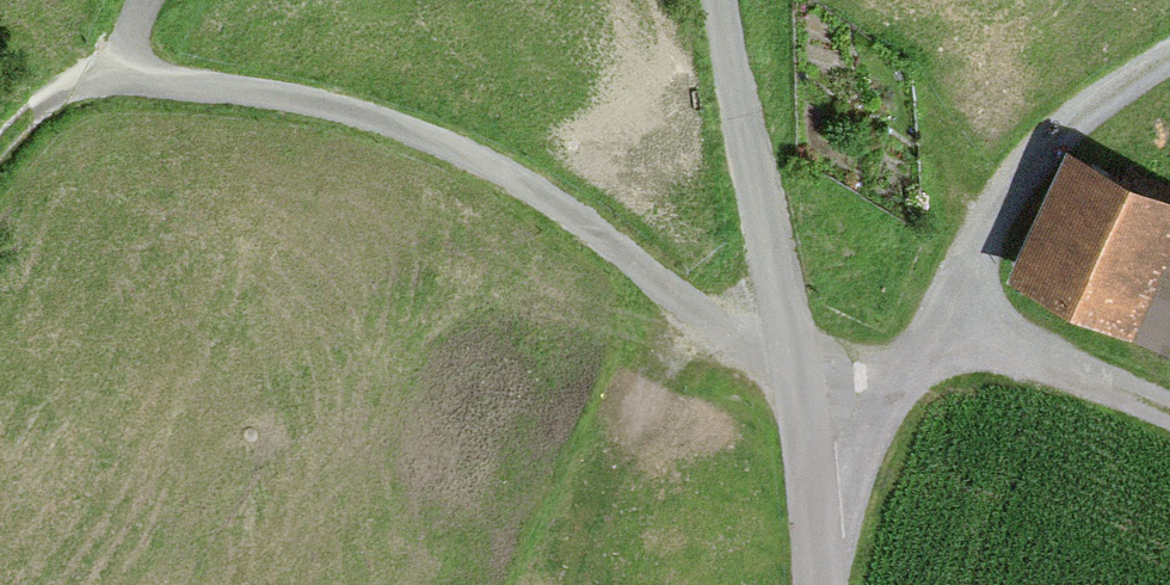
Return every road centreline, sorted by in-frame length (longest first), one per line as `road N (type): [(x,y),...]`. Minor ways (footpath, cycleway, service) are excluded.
road 1 (track): [(802,385),(468,158),(342,110),(167,83),(125,66),(142,0)]
road 2 (unclassified): [(818,584),(802,385),(719,0)]
road 3 (track): [(802,385),(868,388),(944,324),(1032,155),(1073,116),(1169,54)]
road 4 (track): [(944,324),(1169,416)]
road 5 (track): [(125,66),(14,129),(0,146)]

